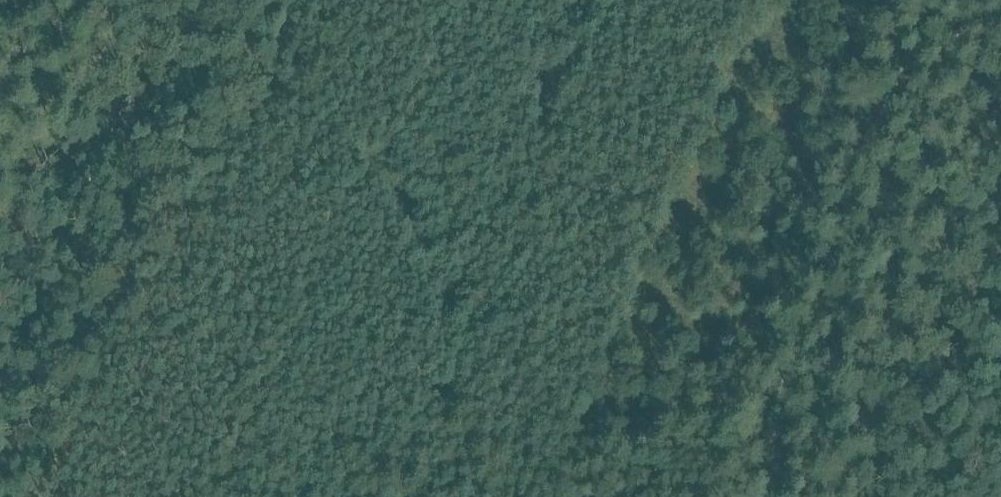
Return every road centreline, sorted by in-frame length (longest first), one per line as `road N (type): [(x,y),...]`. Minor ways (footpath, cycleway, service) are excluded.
road 1 (track): [(151,0),(194,24),(363,166),(427,271),(463,394),(514,496)]
road 2 (track): [(763,496),(846,194),(899,79),(969,0)]

